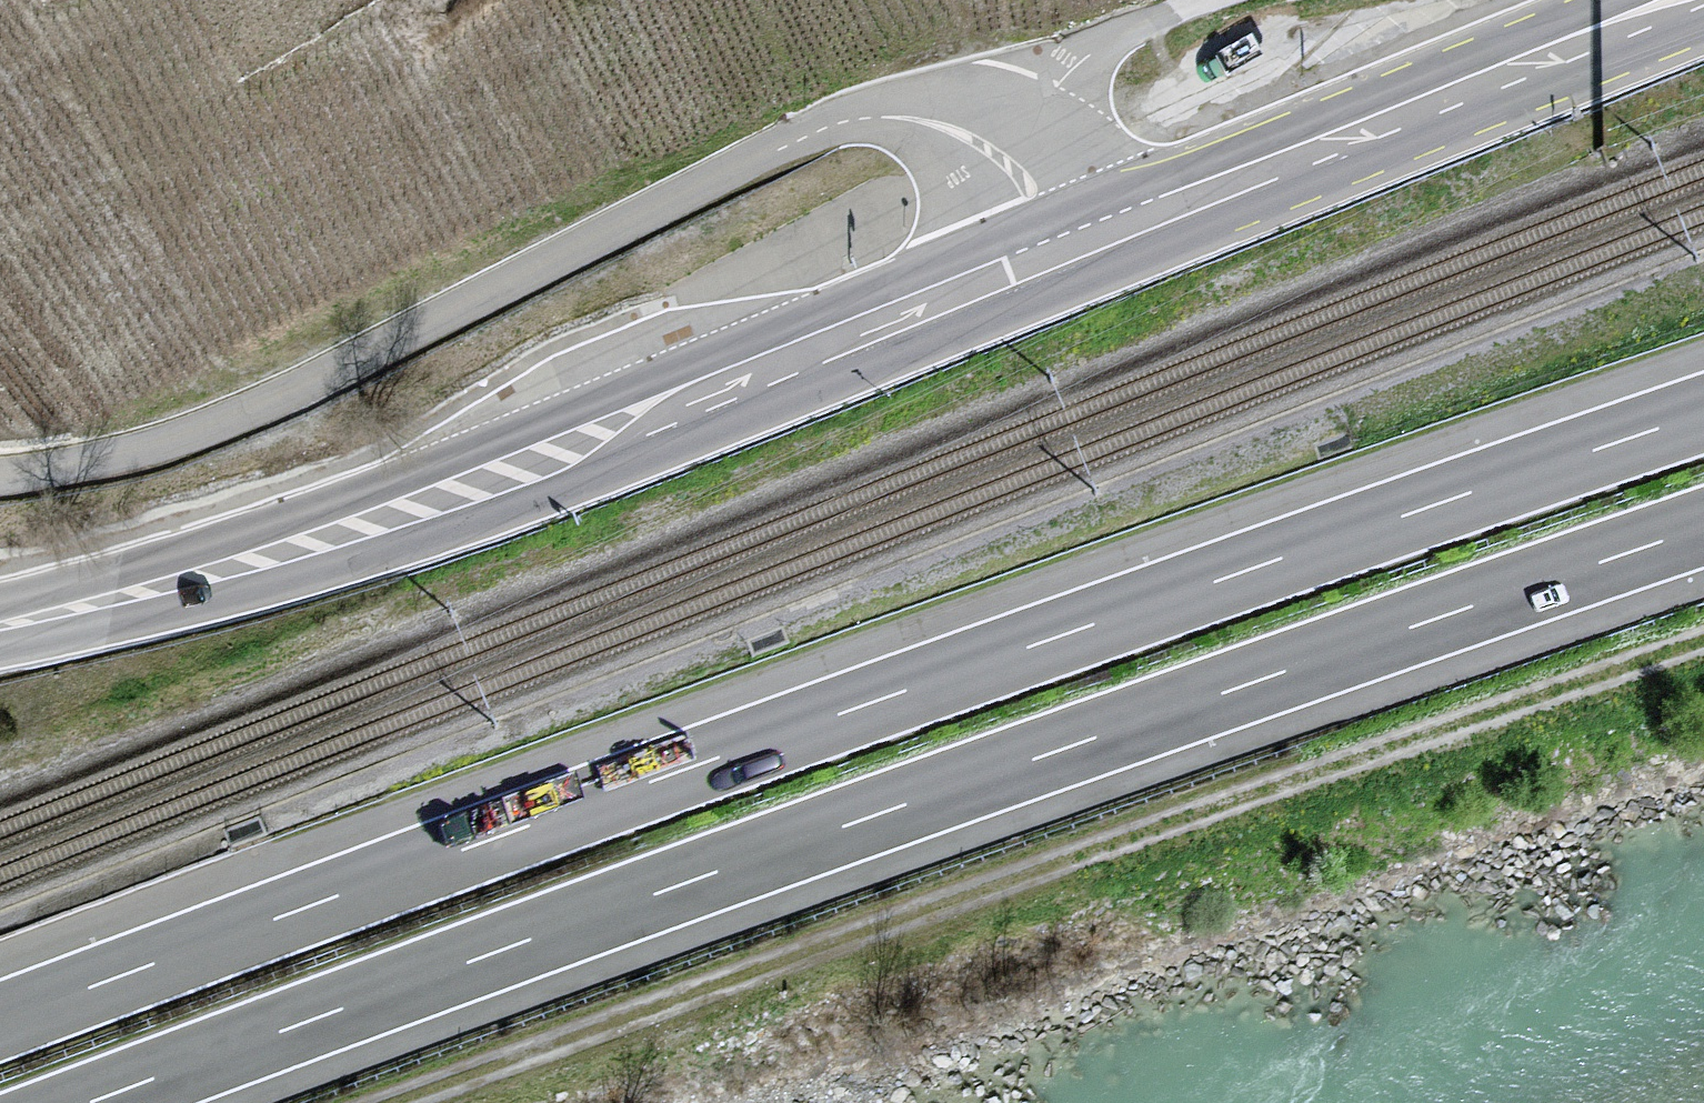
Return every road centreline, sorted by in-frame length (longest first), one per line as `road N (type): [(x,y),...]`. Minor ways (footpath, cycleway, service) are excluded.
road 1 (motorway): [(1703,413),(871,702),(0,1020)]
road 2 (motorway): [(91,1102),(884,813),(1703,529)]
road 3 (track): [(399,1102),(1703,651)]
road 4 (primary): [(1070,246),(408,510),(184,582),(0,626)]
road 5 (unclassified): [(0,478),(119,457),(284,397),(823,126),(916,114),(1013,147)]
road 6 (primary): [(1689,0),(1070,246)]
road 7 (unclassified): [(1013,147),(1057,84),(1094,49),(1209,0)]

